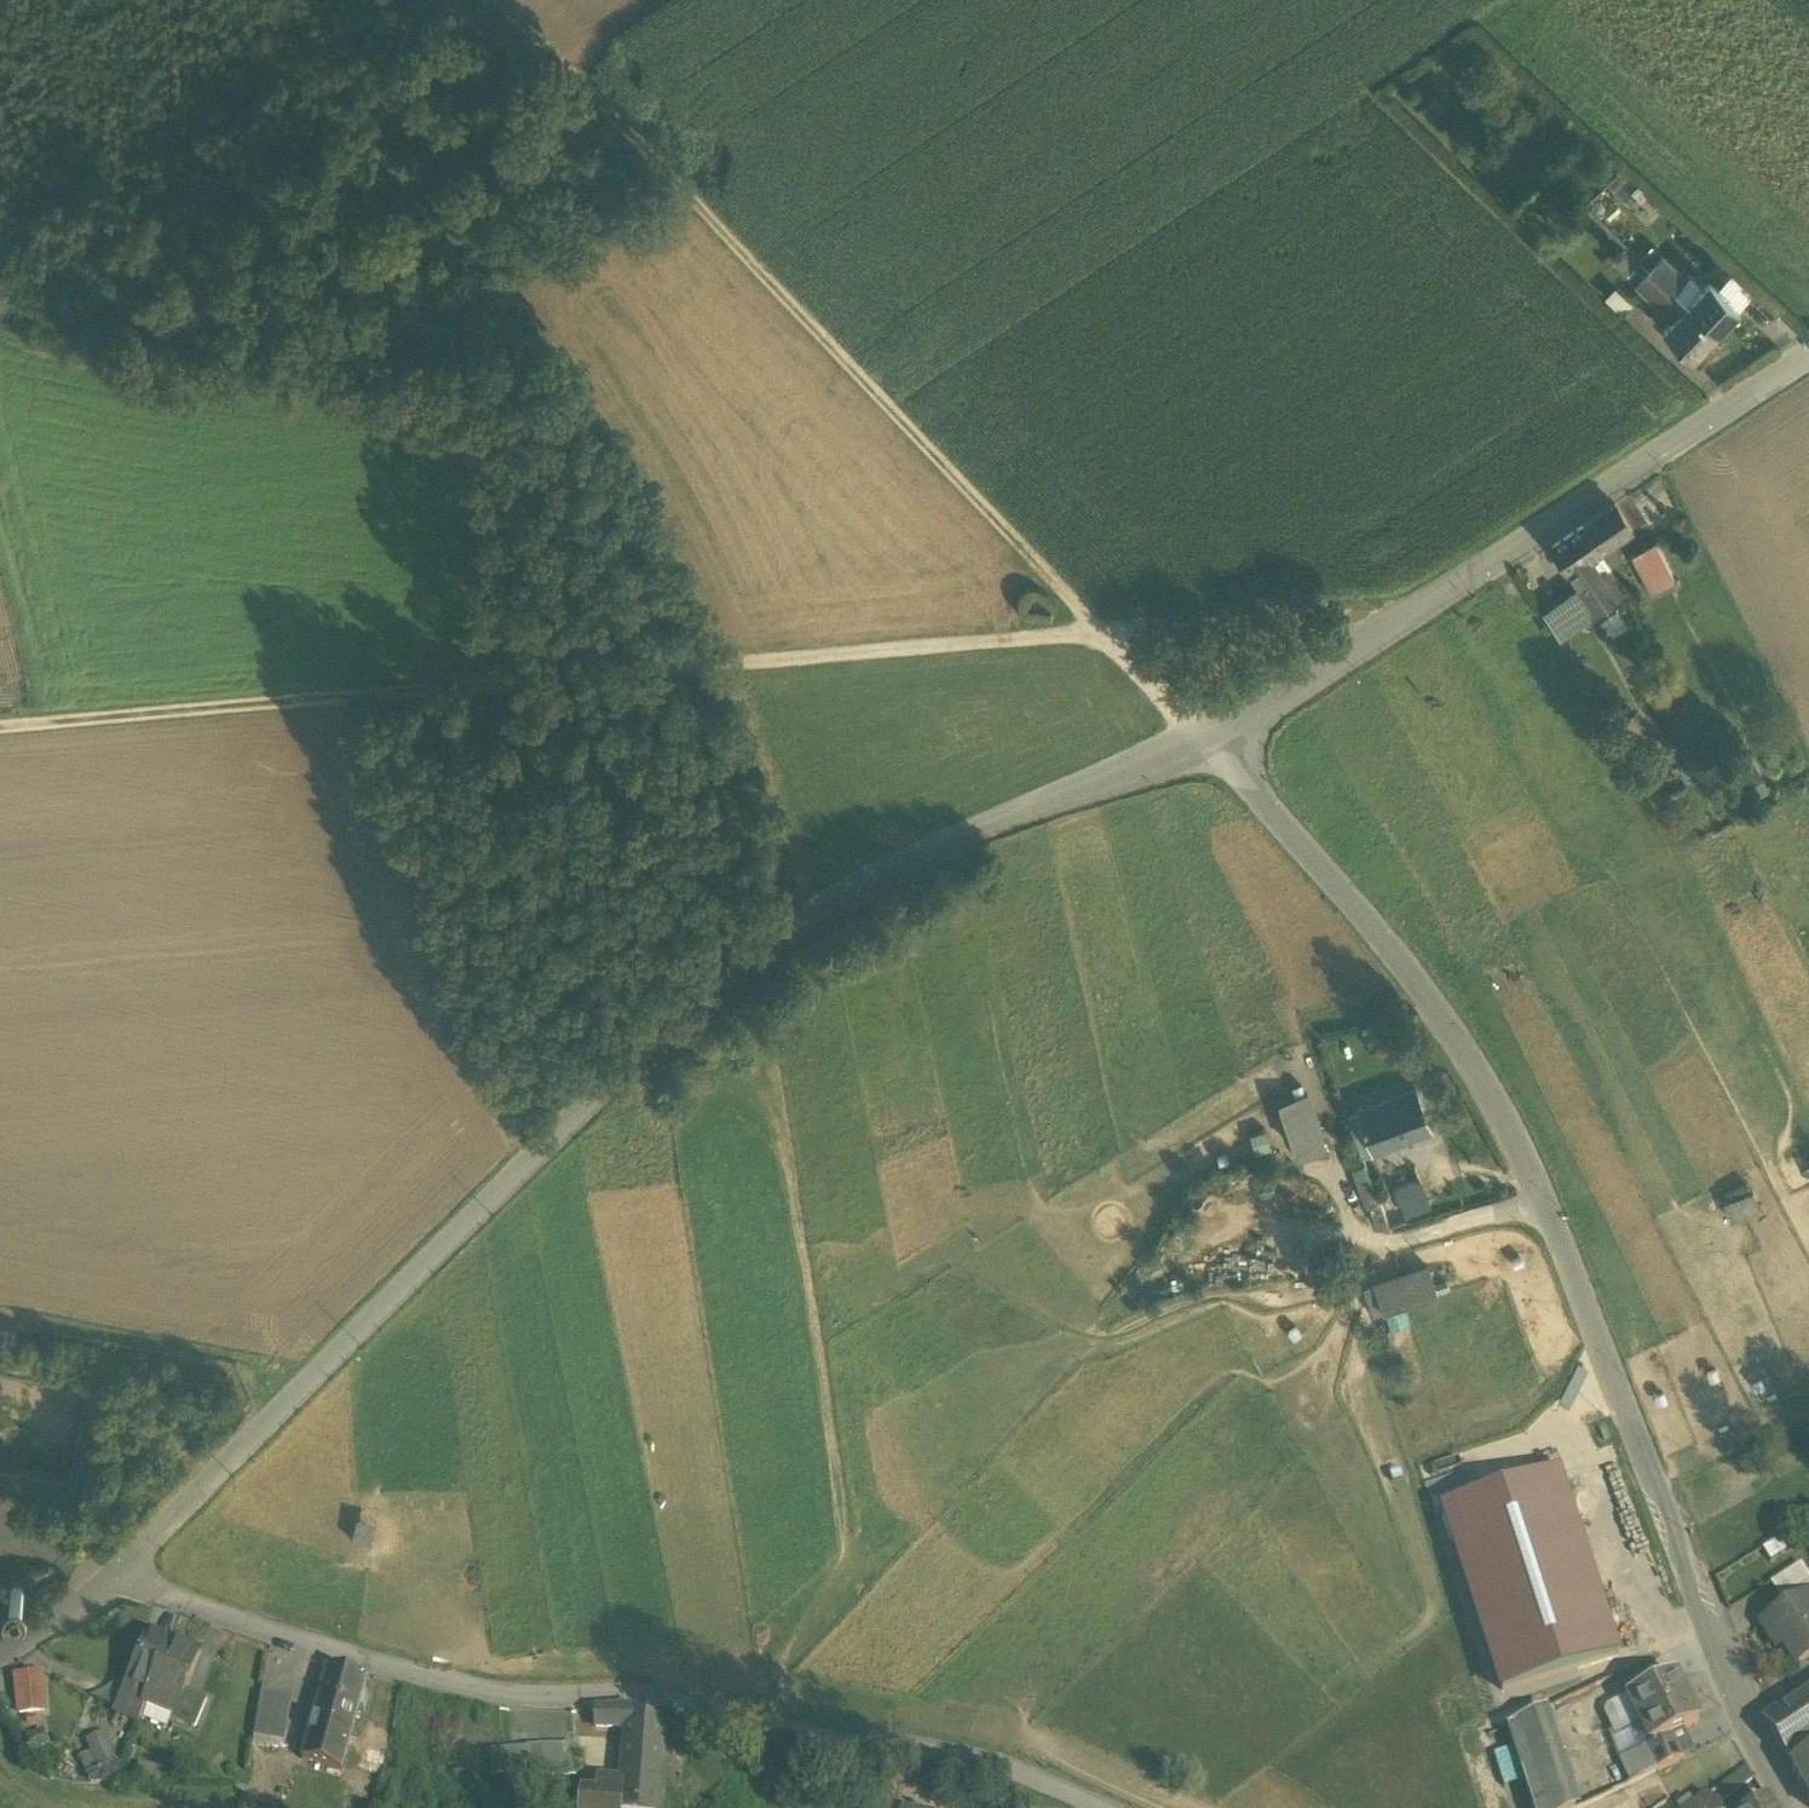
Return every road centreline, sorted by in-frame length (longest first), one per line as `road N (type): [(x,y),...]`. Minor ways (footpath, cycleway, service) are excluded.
road 1 (residential): [(1204,740),(935,846),(808,914),(739,965),(672,1022),(116,1573)]
road 2 (track): [(0,724),(1098,631),(1204,740)]
road 3 (tertiary): [(1787,1807),(1543,1200),(1462,1050),(1362,917),(1204,740)]
road 4 (track): [(503,0),(1098,631),(1425,602)]
road 5 (residential): [(1088,1807),(1011,1773),(635,1694),(506,1697),(116,1573)]
road 6 (tertiary): [(1204,740),(1808,356)]
road 7 (residential): [(116,1573),(0,1657)]
road 8 (track): [(116,1573),(26,1535),(0,1548)]

